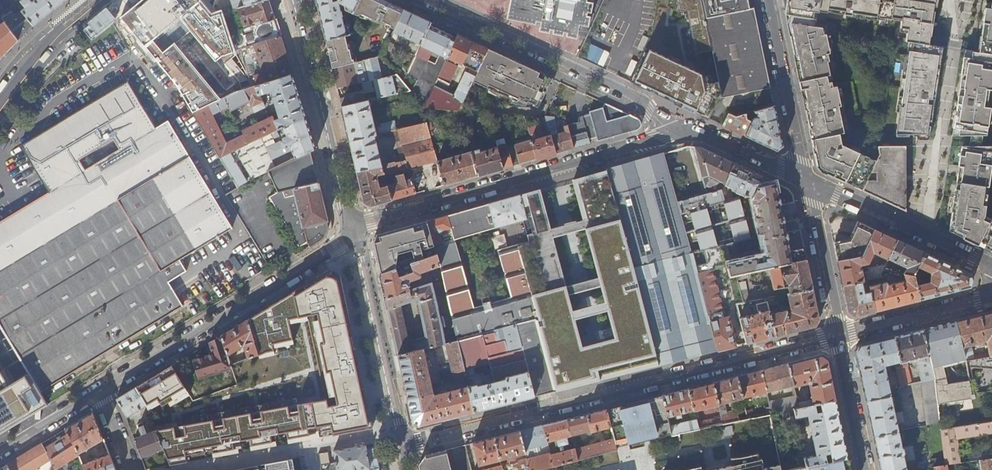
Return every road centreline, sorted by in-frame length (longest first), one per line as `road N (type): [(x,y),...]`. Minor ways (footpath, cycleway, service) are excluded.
road 1 (residential): [(838,338),(403,440)]
road 2 (residential): [(0,451),(338,248),(356,227)]
road 3 (tertiary): [(672,133),(356,227)]
road 4 (residential): [(430,0),(635,96),(672,133)]
road 5 (tertiary): [(356,227),(289,0)]
road 6 (tertiary): [(805,180),(991,267)]
road 7 (residential): [(767,0),(805,180)]
road 8 (residential): [(838,338),(805,180)]
road 9 (residential): [(838,338),(991,294)]
road 10 (primary): [(0,105),(31,66),(110,0)]
road 11 (tertiary): [(672,133),(699,133),(805,180)]
road 12 (residential): [(866,469),(838,338)]

